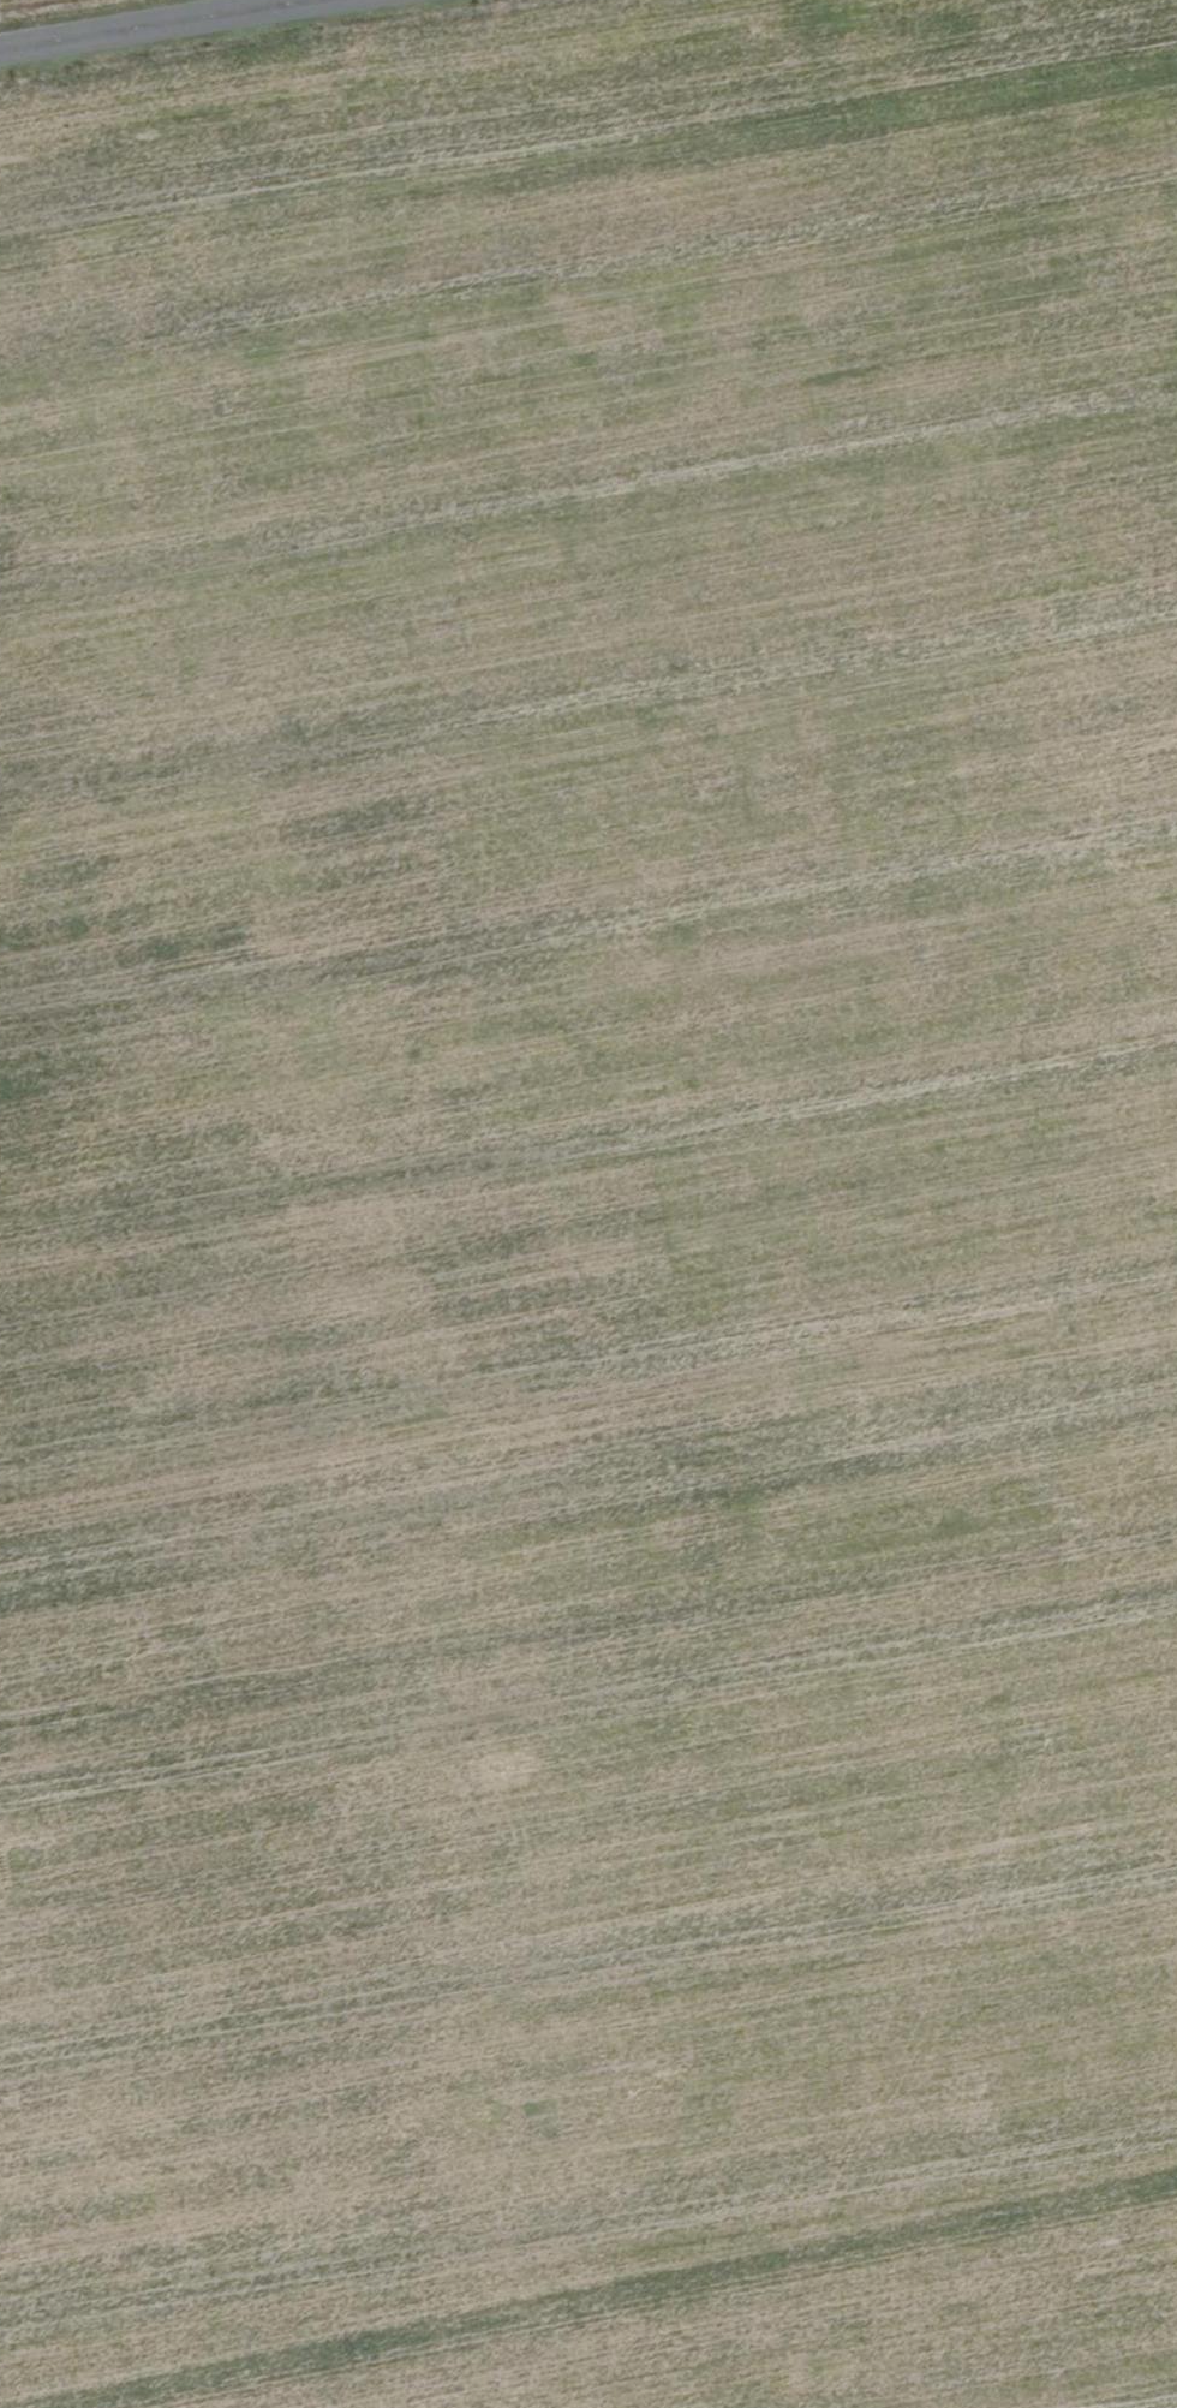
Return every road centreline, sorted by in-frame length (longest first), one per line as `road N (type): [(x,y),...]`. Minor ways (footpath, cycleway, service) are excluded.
road 1 (tertiary): [(329,0),(0,54)]

